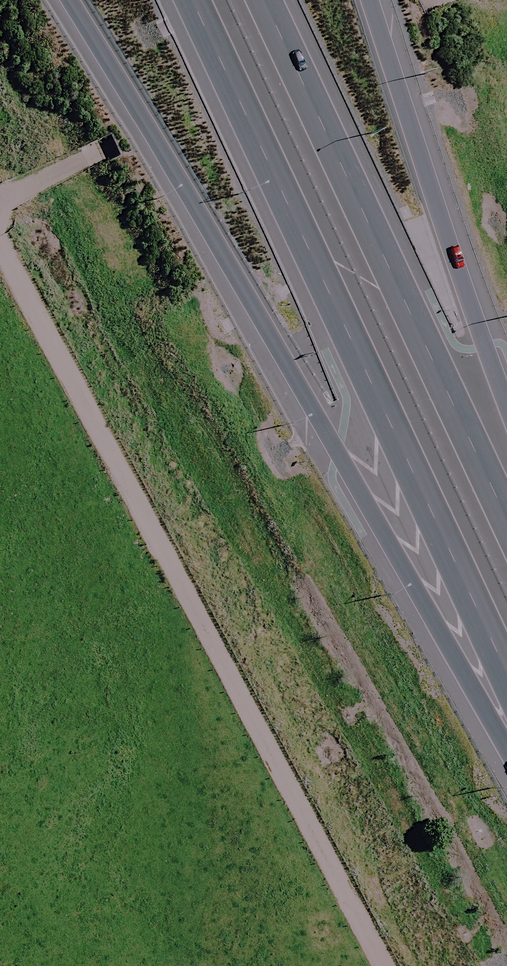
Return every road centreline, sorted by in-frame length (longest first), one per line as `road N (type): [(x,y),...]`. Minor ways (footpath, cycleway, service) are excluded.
road 1 (motorway): [(506,742),(65,0)]
road 2 (track): [(0,234),(389,965)]
road 3 (motorway): [(506,675),(191,0)]
road 4 (motorway): [(266,0),(506,516)]
road 5 (track): [(0,202),(437,0)]
road 6 (motorway): [(370,0),(506,401)]

